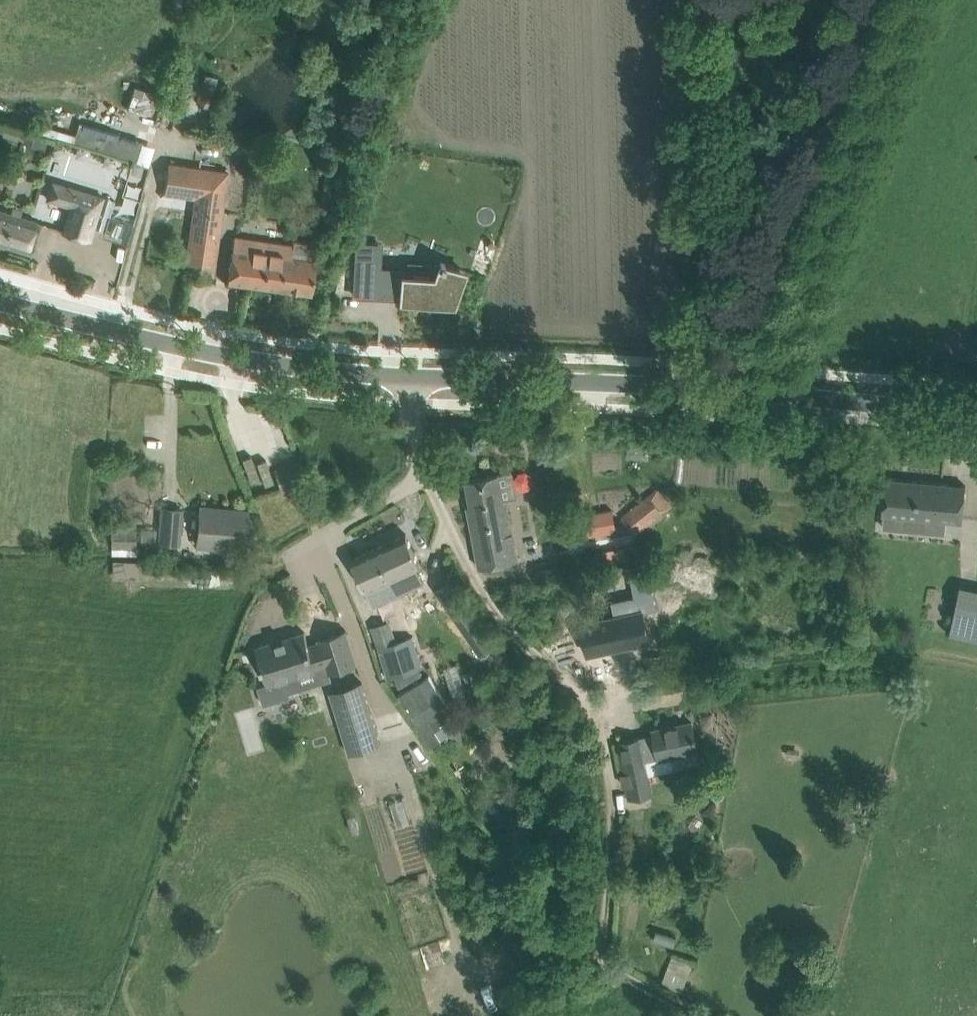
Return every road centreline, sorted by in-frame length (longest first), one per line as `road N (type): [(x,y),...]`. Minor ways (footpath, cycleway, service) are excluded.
road 1 (tertiary): [(976,420),(241,364),(0,303)]
road 2 (track): [(750,422),(903,0)]
road 3 (track): [(614,817),(601,964),(693,1015)]

